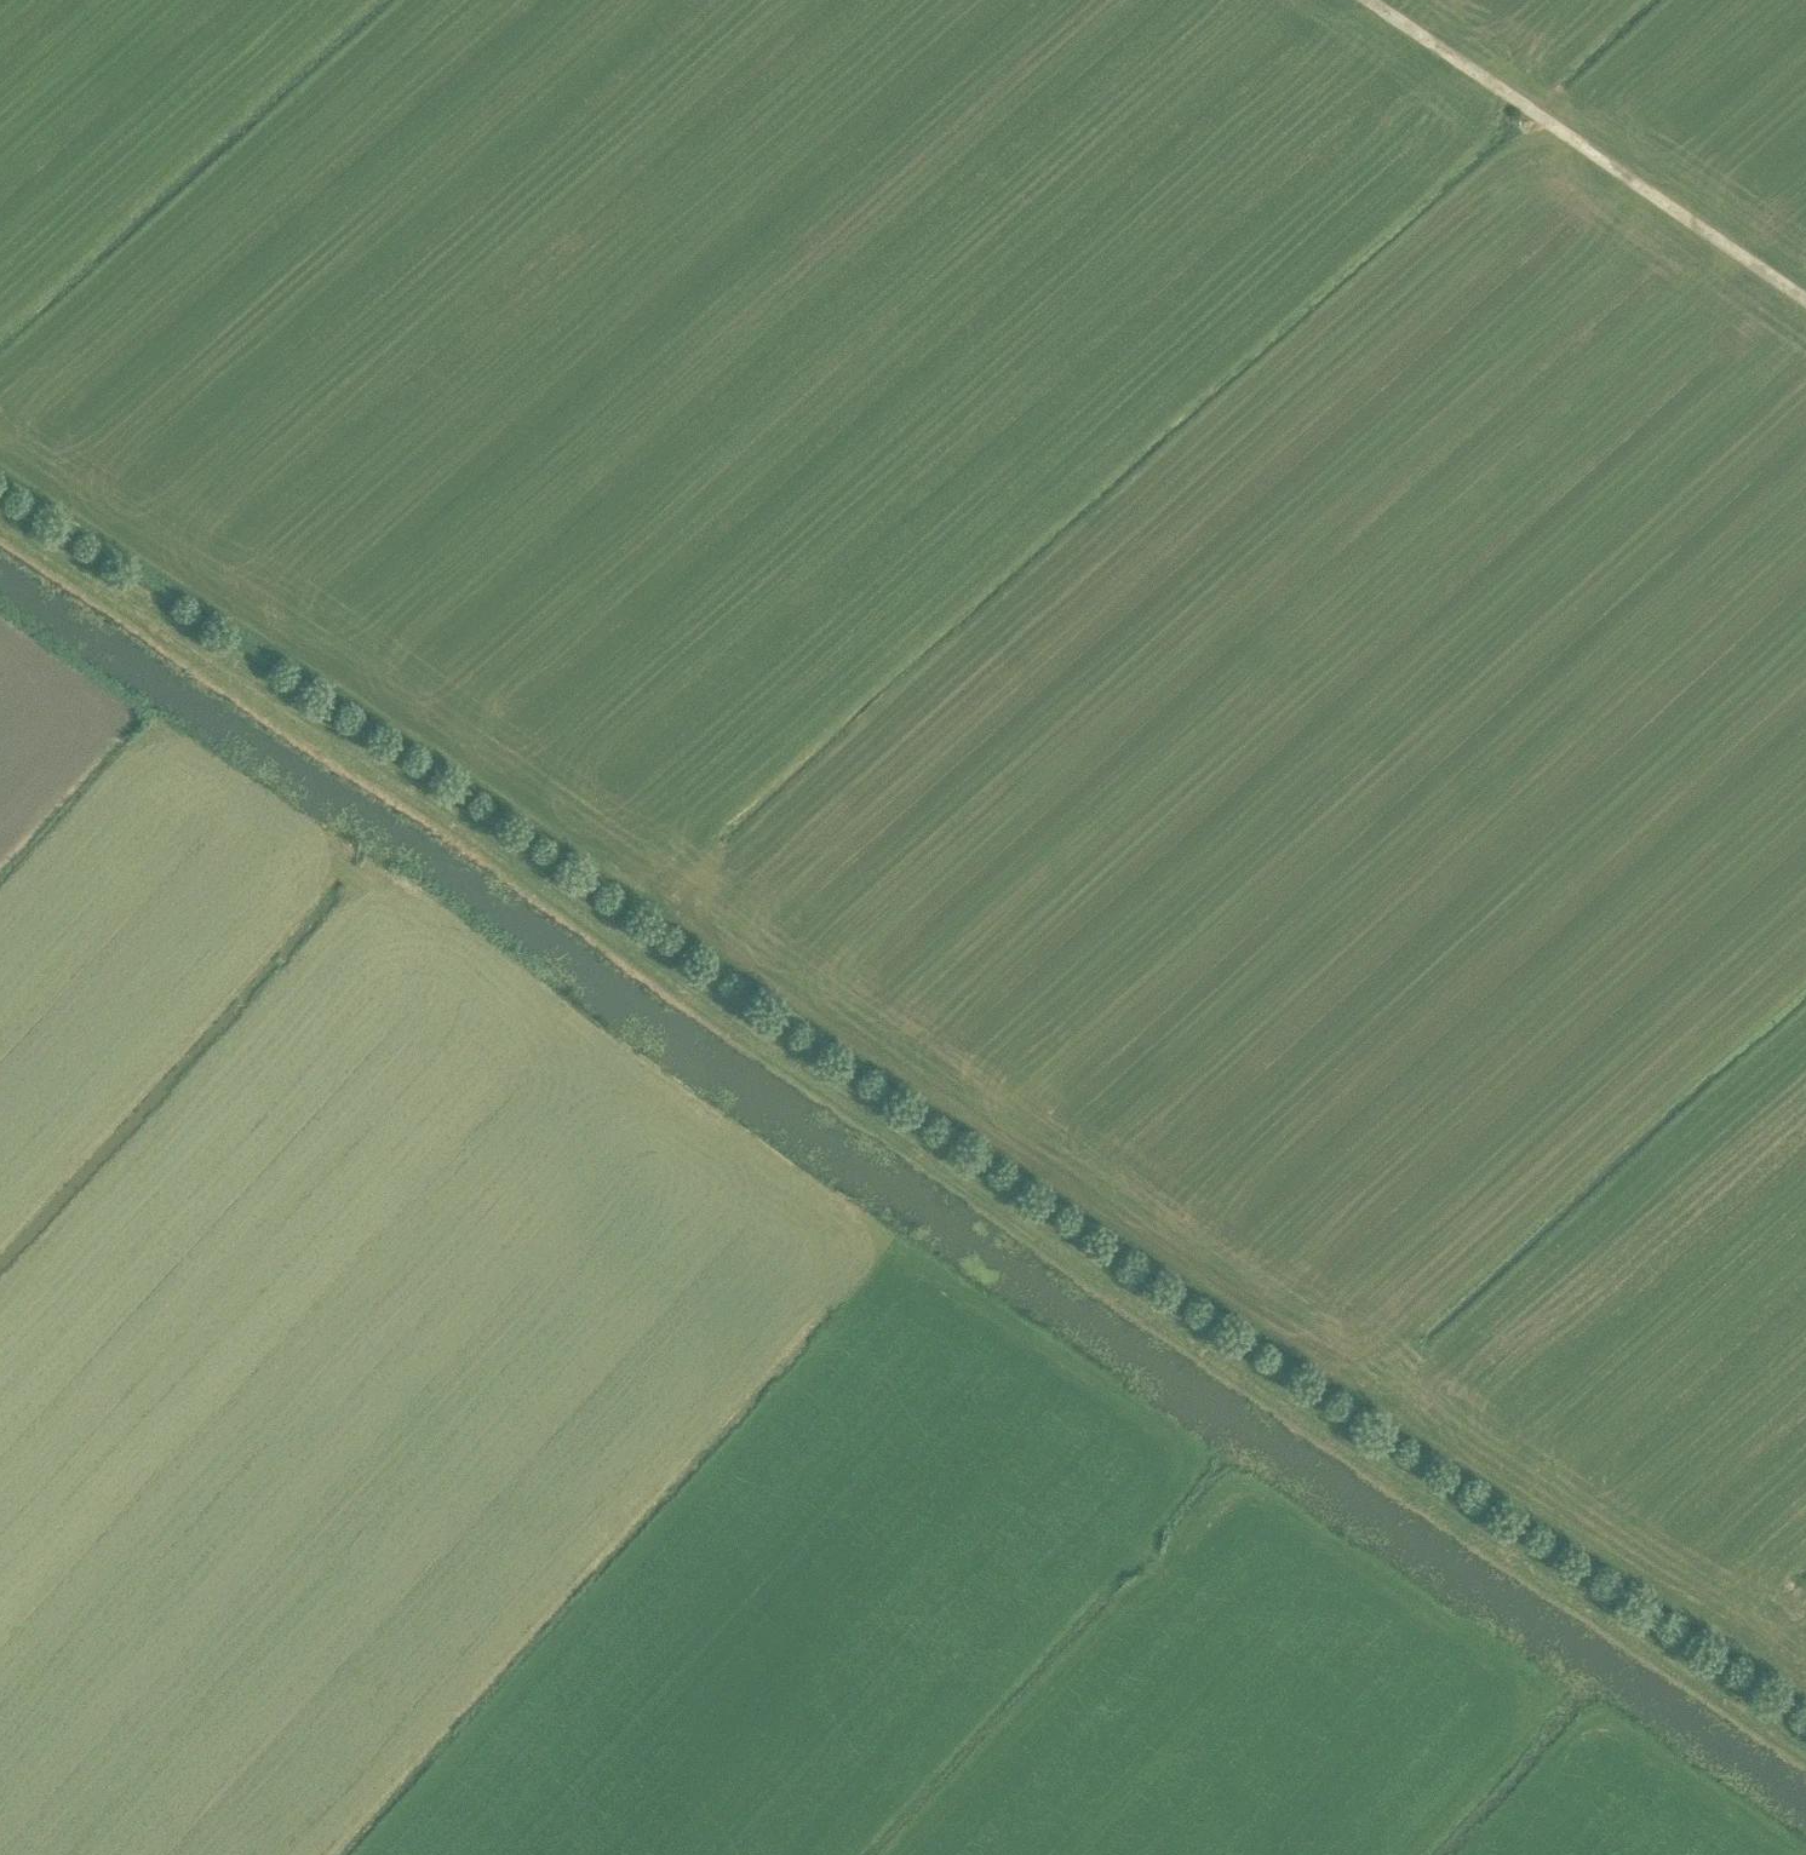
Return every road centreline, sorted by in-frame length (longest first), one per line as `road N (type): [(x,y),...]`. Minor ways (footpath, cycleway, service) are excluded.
road 1 (track): [(1367,0),(1805,300)]

